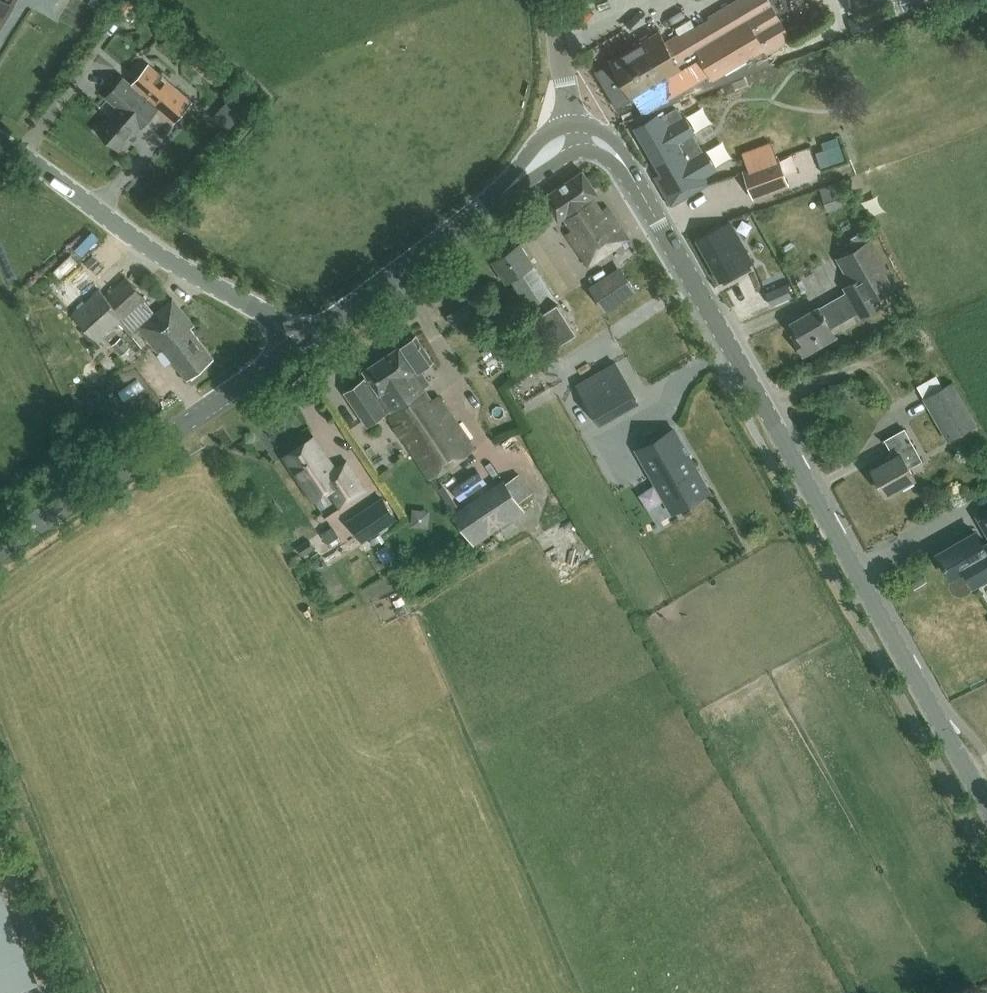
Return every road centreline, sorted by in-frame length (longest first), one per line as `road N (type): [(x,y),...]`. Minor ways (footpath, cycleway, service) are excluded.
road 1 (tertiary): [(986,805),(636,183),(613,150),(575,137)]
road 2 (tertiary): [(0,547),(302,342)]
road 3 (tertiary): [(302,342),(0,138)]
road 4 (tertiary): [(302,342),(575,137)]
road 5 (track): [(89,992),(0,767)]
road 6 (unclassified): [(575,137),(551,0)]

